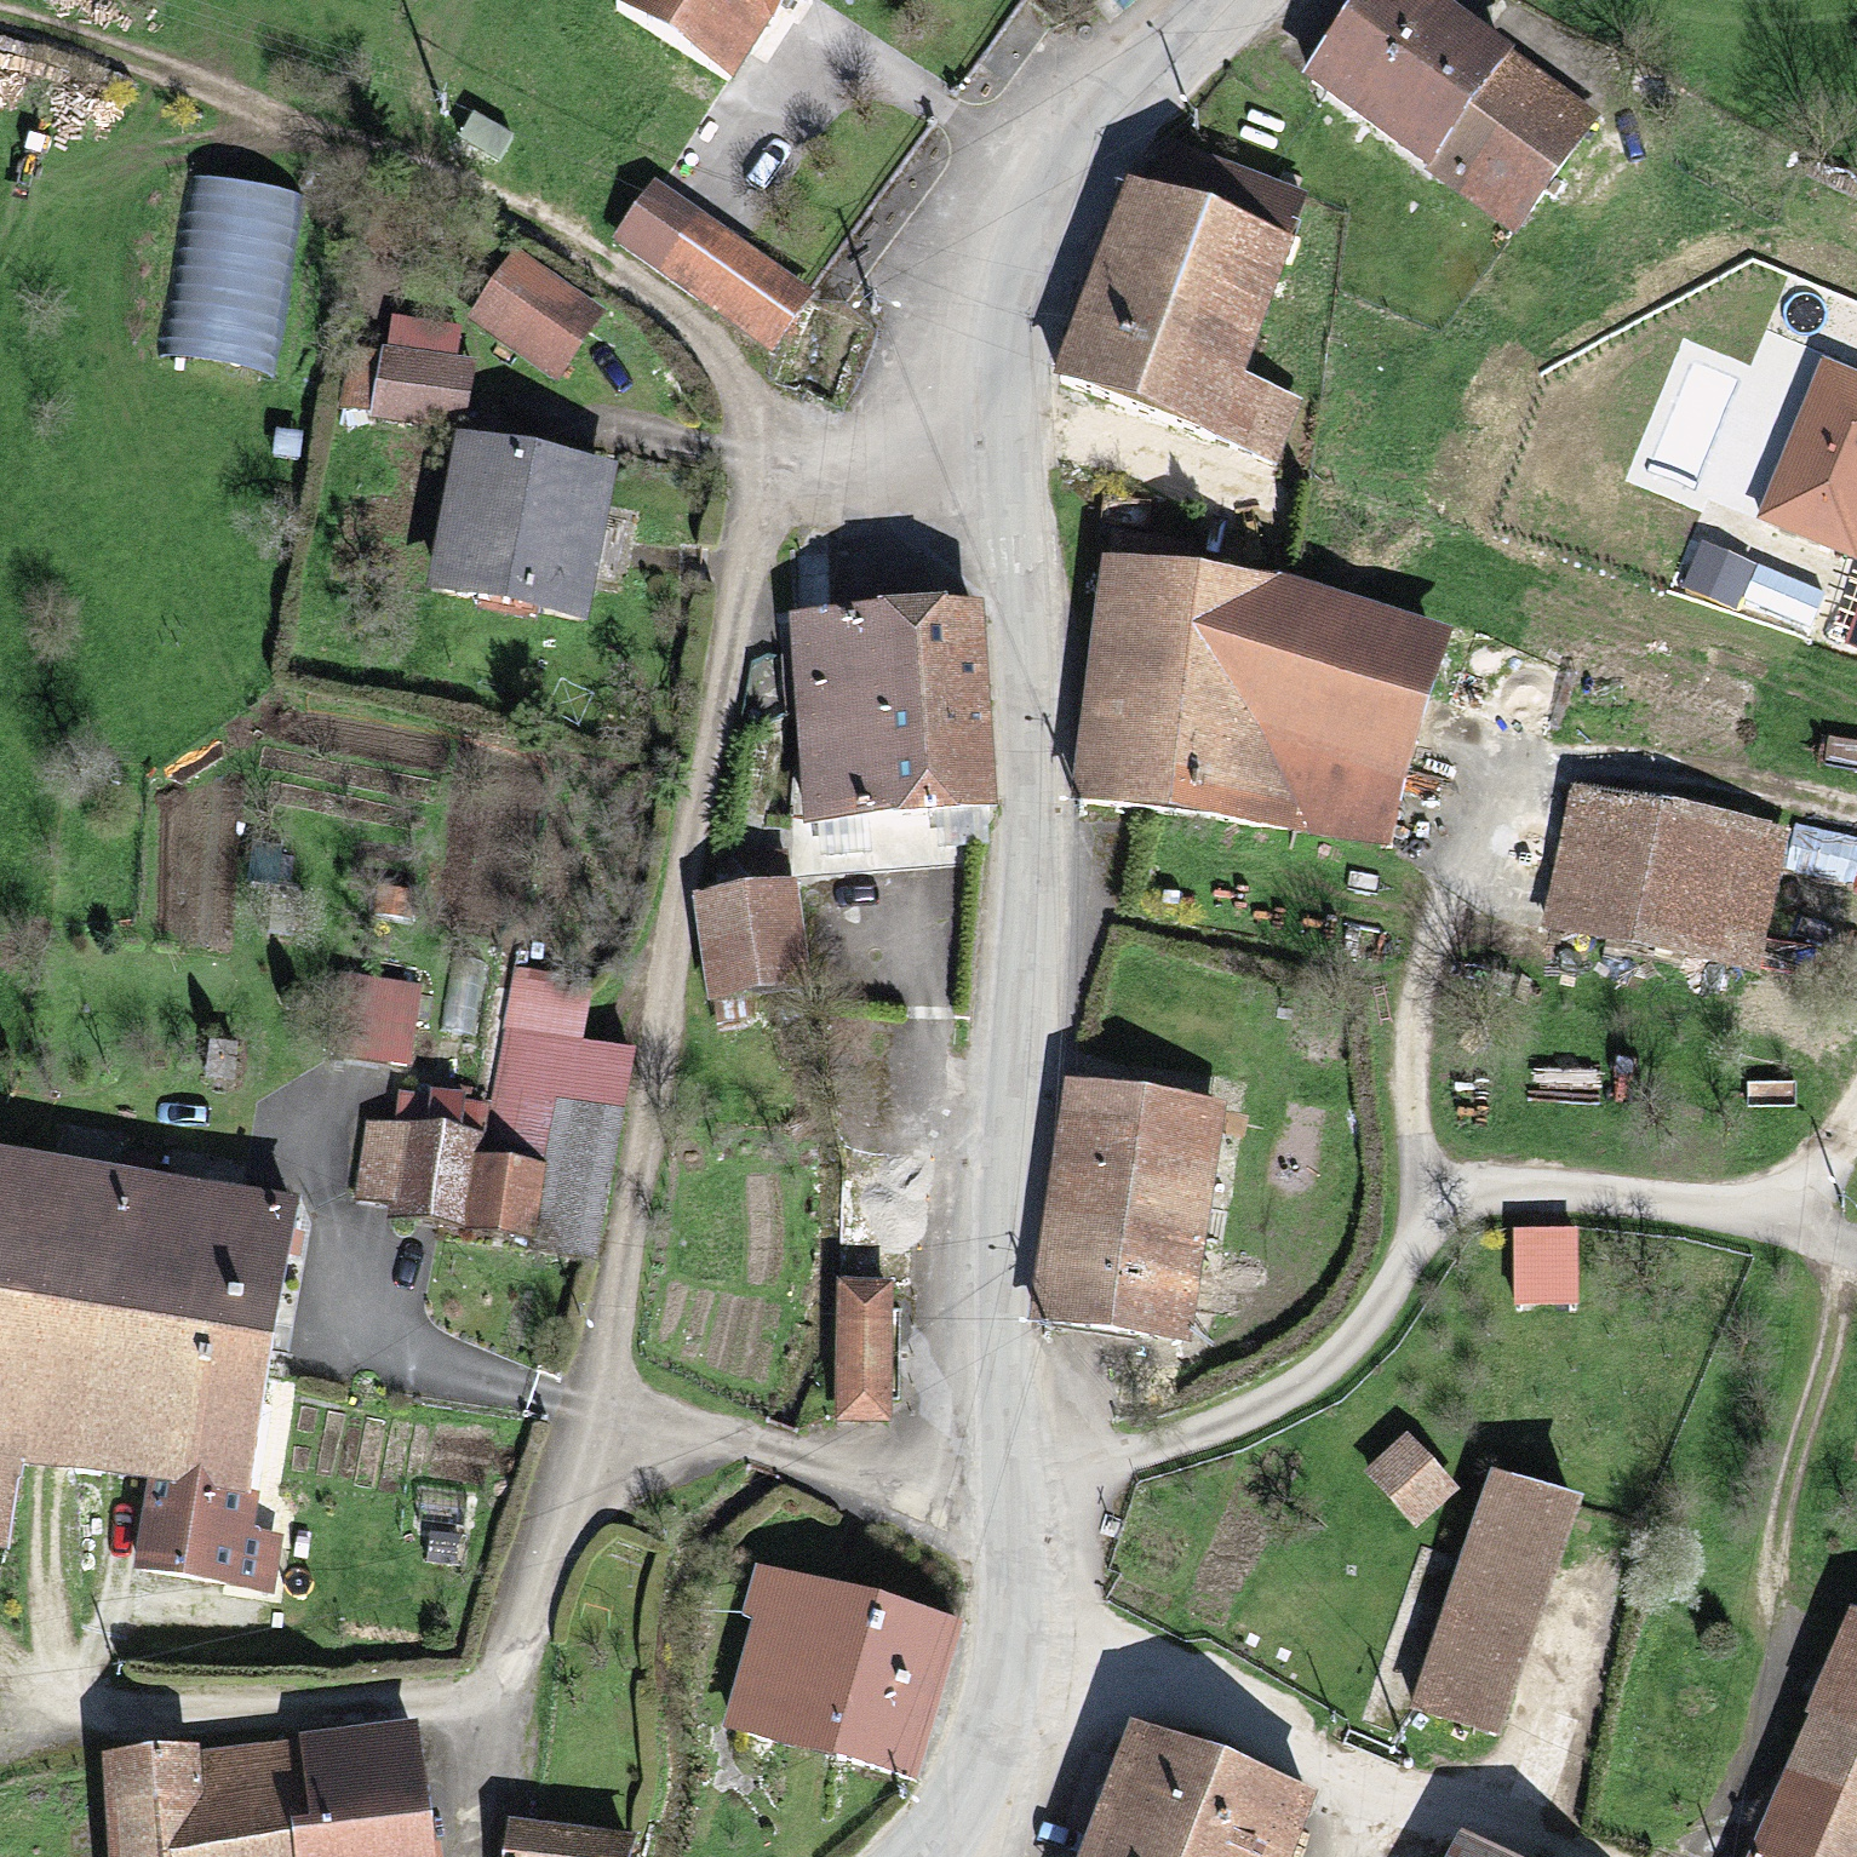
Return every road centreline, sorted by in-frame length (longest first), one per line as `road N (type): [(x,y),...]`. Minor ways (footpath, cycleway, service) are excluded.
road 1 (residential): [(596,1406),(775,460),(1018,466)]
road 2 (secondary): [(1018,466),(1033,793),(1023,1021),(997,1281),(1007,1501)]
road 3 (track): [(0,14),(205,86),(528,221),(637,279),(711,334),(737,366),(763,406),(775,460)]
road 4 (residential): [(1019,1650),(1556,1856)]
road 5 (track): [(508,1698),(281,1714),(80,1699),(60,1590)]
road 6 (residential): [(1007,1501),(1207,1433),(1303,1382),(1375,1308),(1434,1209)]
road 7 (secondary): [(1233,0),(1130,114),(1056,228),(1025,345),(1018,466)]
road 8 (residential): [(596,1406),(433,1363),(380,1315),(312,1198),(303,1161),(314,1112),(354,1067)]
road 9 (residential): [(484,1856),(500,1734),(529,1607),(596,1406)]
road 10 (residential): [(1007,1501),(596,1406)]
road 11 (secondary): [(1019,1650),(981,1779),(929,1856)]
road 12 (secondary): [(1007,1501),(1019,1650)]

